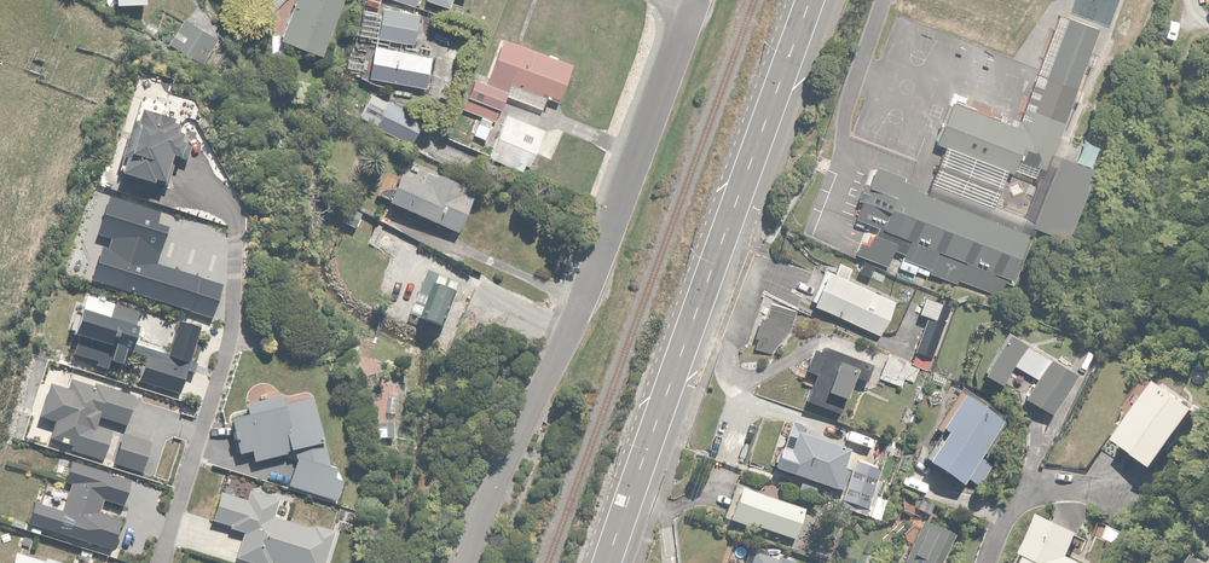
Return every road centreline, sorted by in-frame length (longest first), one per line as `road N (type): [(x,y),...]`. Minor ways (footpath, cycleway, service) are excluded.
road 1 (residential): [(693,5),(619,209),(466,562)]
road 2 (primary): [(611,562),(812,0)]

